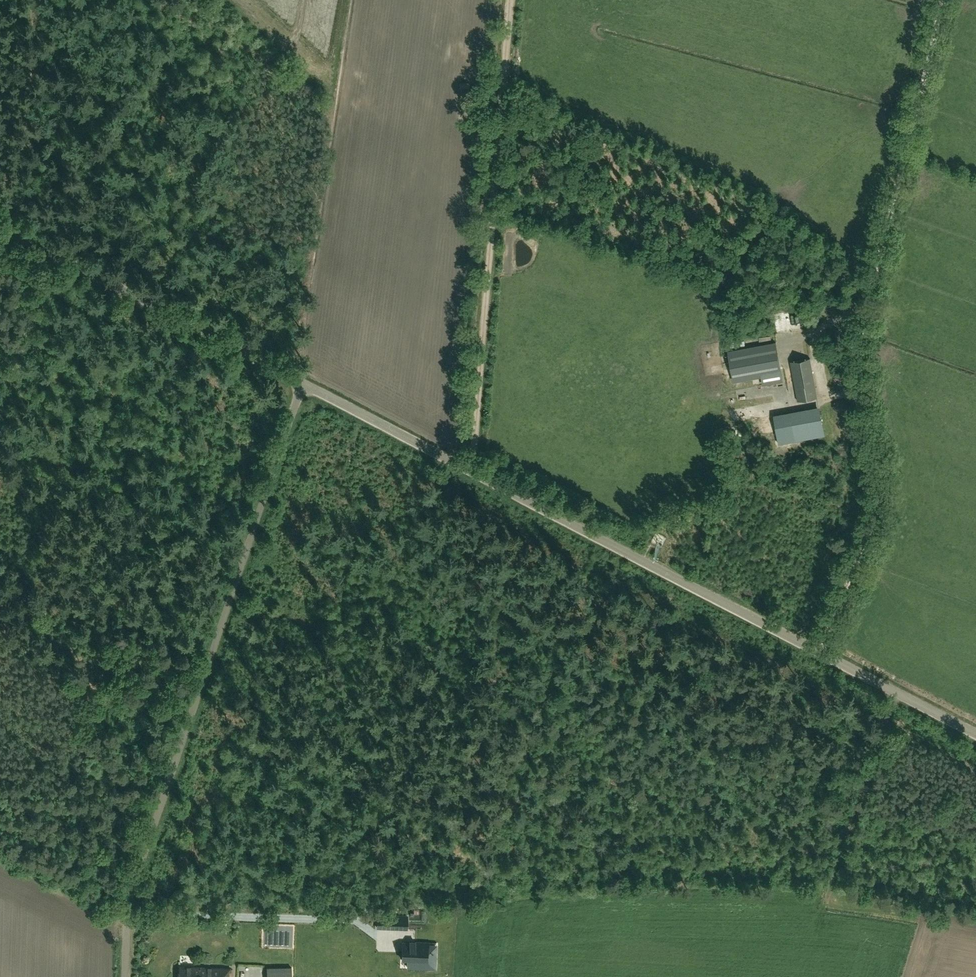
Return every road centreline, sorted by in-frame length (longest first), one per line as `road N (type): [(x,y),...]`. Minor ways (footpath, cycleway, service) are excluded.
road 1 (unclassified): [(975,733),(302,382)]
road 2 (track): [(816,648),(880,502),(861,381),(865,328),(945,0)]
road 3 (unclassified): [(125,976),(135,883),(302,382)]
road 4 (track): [(471,470),(509,0)]
road 5 (unclassified): [(302,382),(0,227)]

